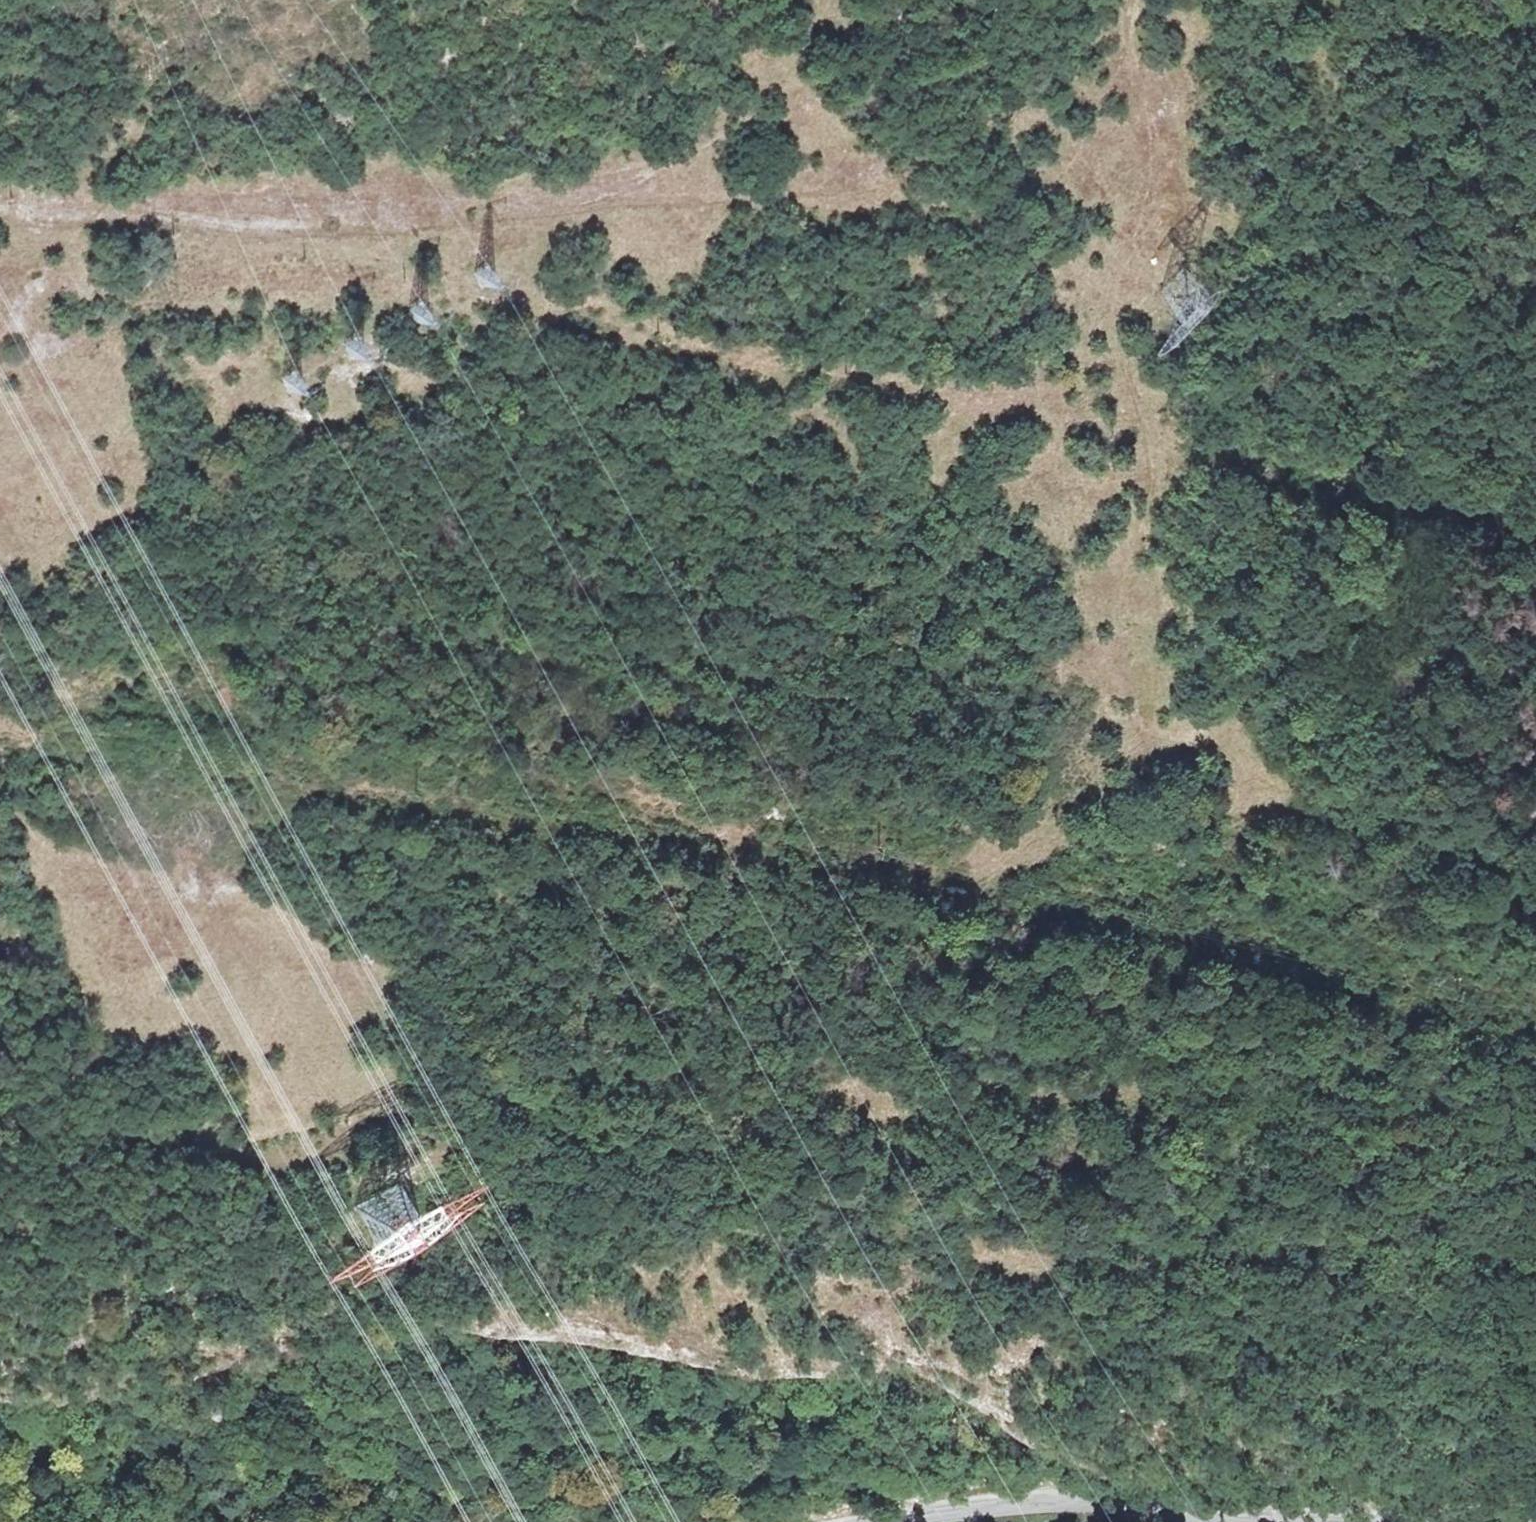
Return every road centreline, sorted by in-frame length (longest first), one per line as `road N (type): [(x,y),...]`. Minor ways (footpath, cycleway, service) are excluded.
road 1 (residential): [(1297,1521),(994,1505),(901,1521)]

